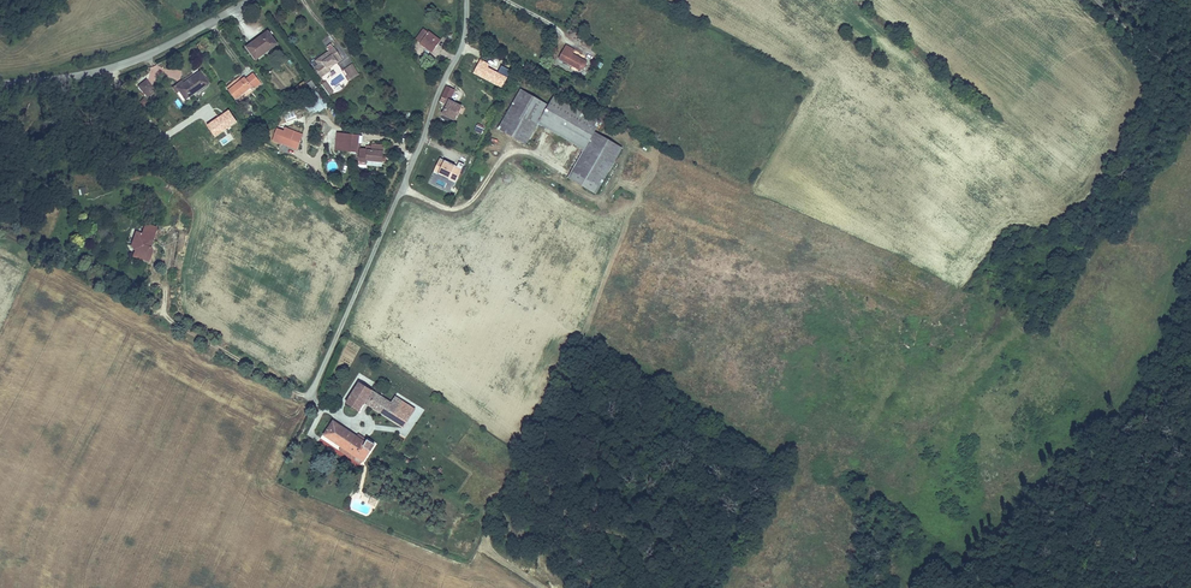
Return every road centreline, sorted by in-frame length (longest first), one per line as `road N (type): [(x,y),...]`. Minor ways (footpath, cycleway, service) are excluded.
road 1 (residential): [(466,0),(460,51),(310,396)]
road 2 (track): [(963,587),(970,561),(1129,390),(1190,264)]
road 3 (tertiary): [(249,0),(126,62),(0,83)]

